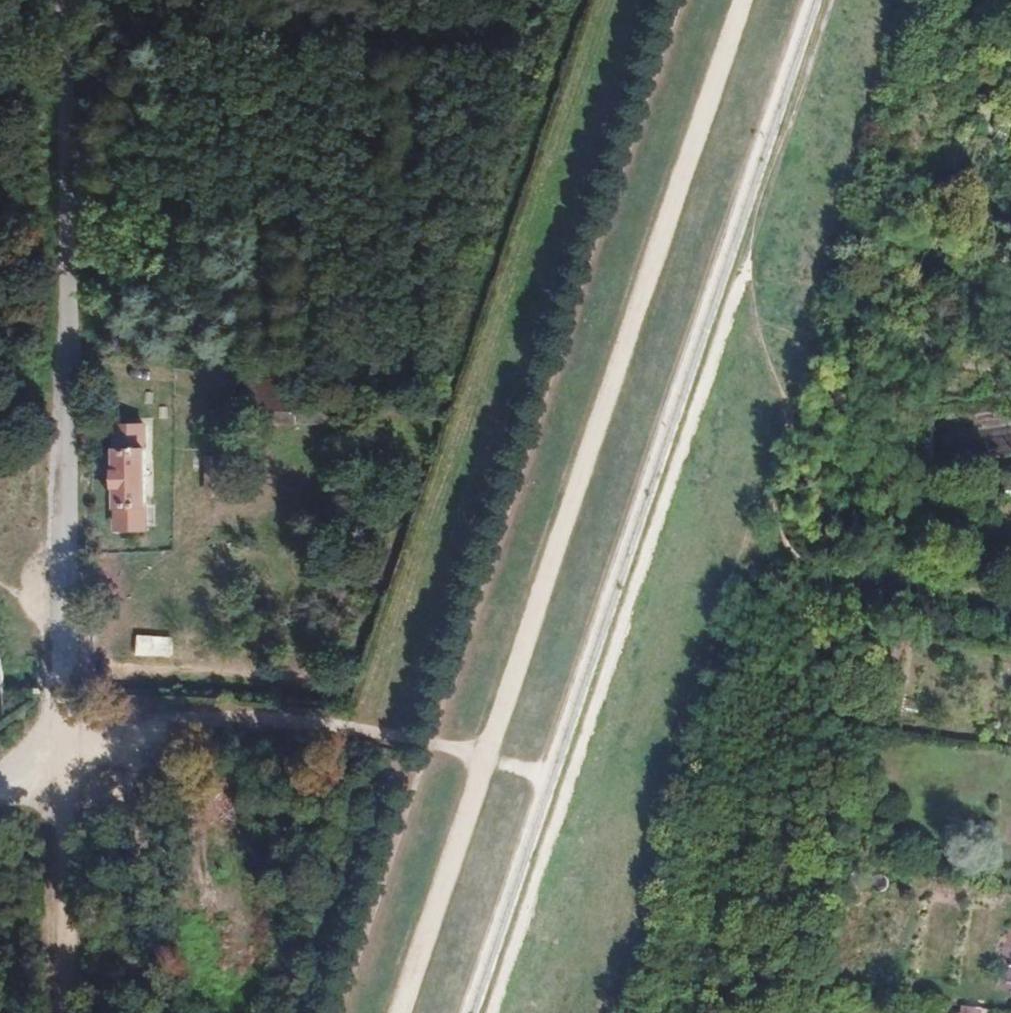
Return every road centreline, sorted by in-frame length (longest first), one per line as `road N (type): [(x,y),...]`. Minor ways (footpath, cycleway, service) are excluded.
road 1 (track): [(64,760),(66,0)]

